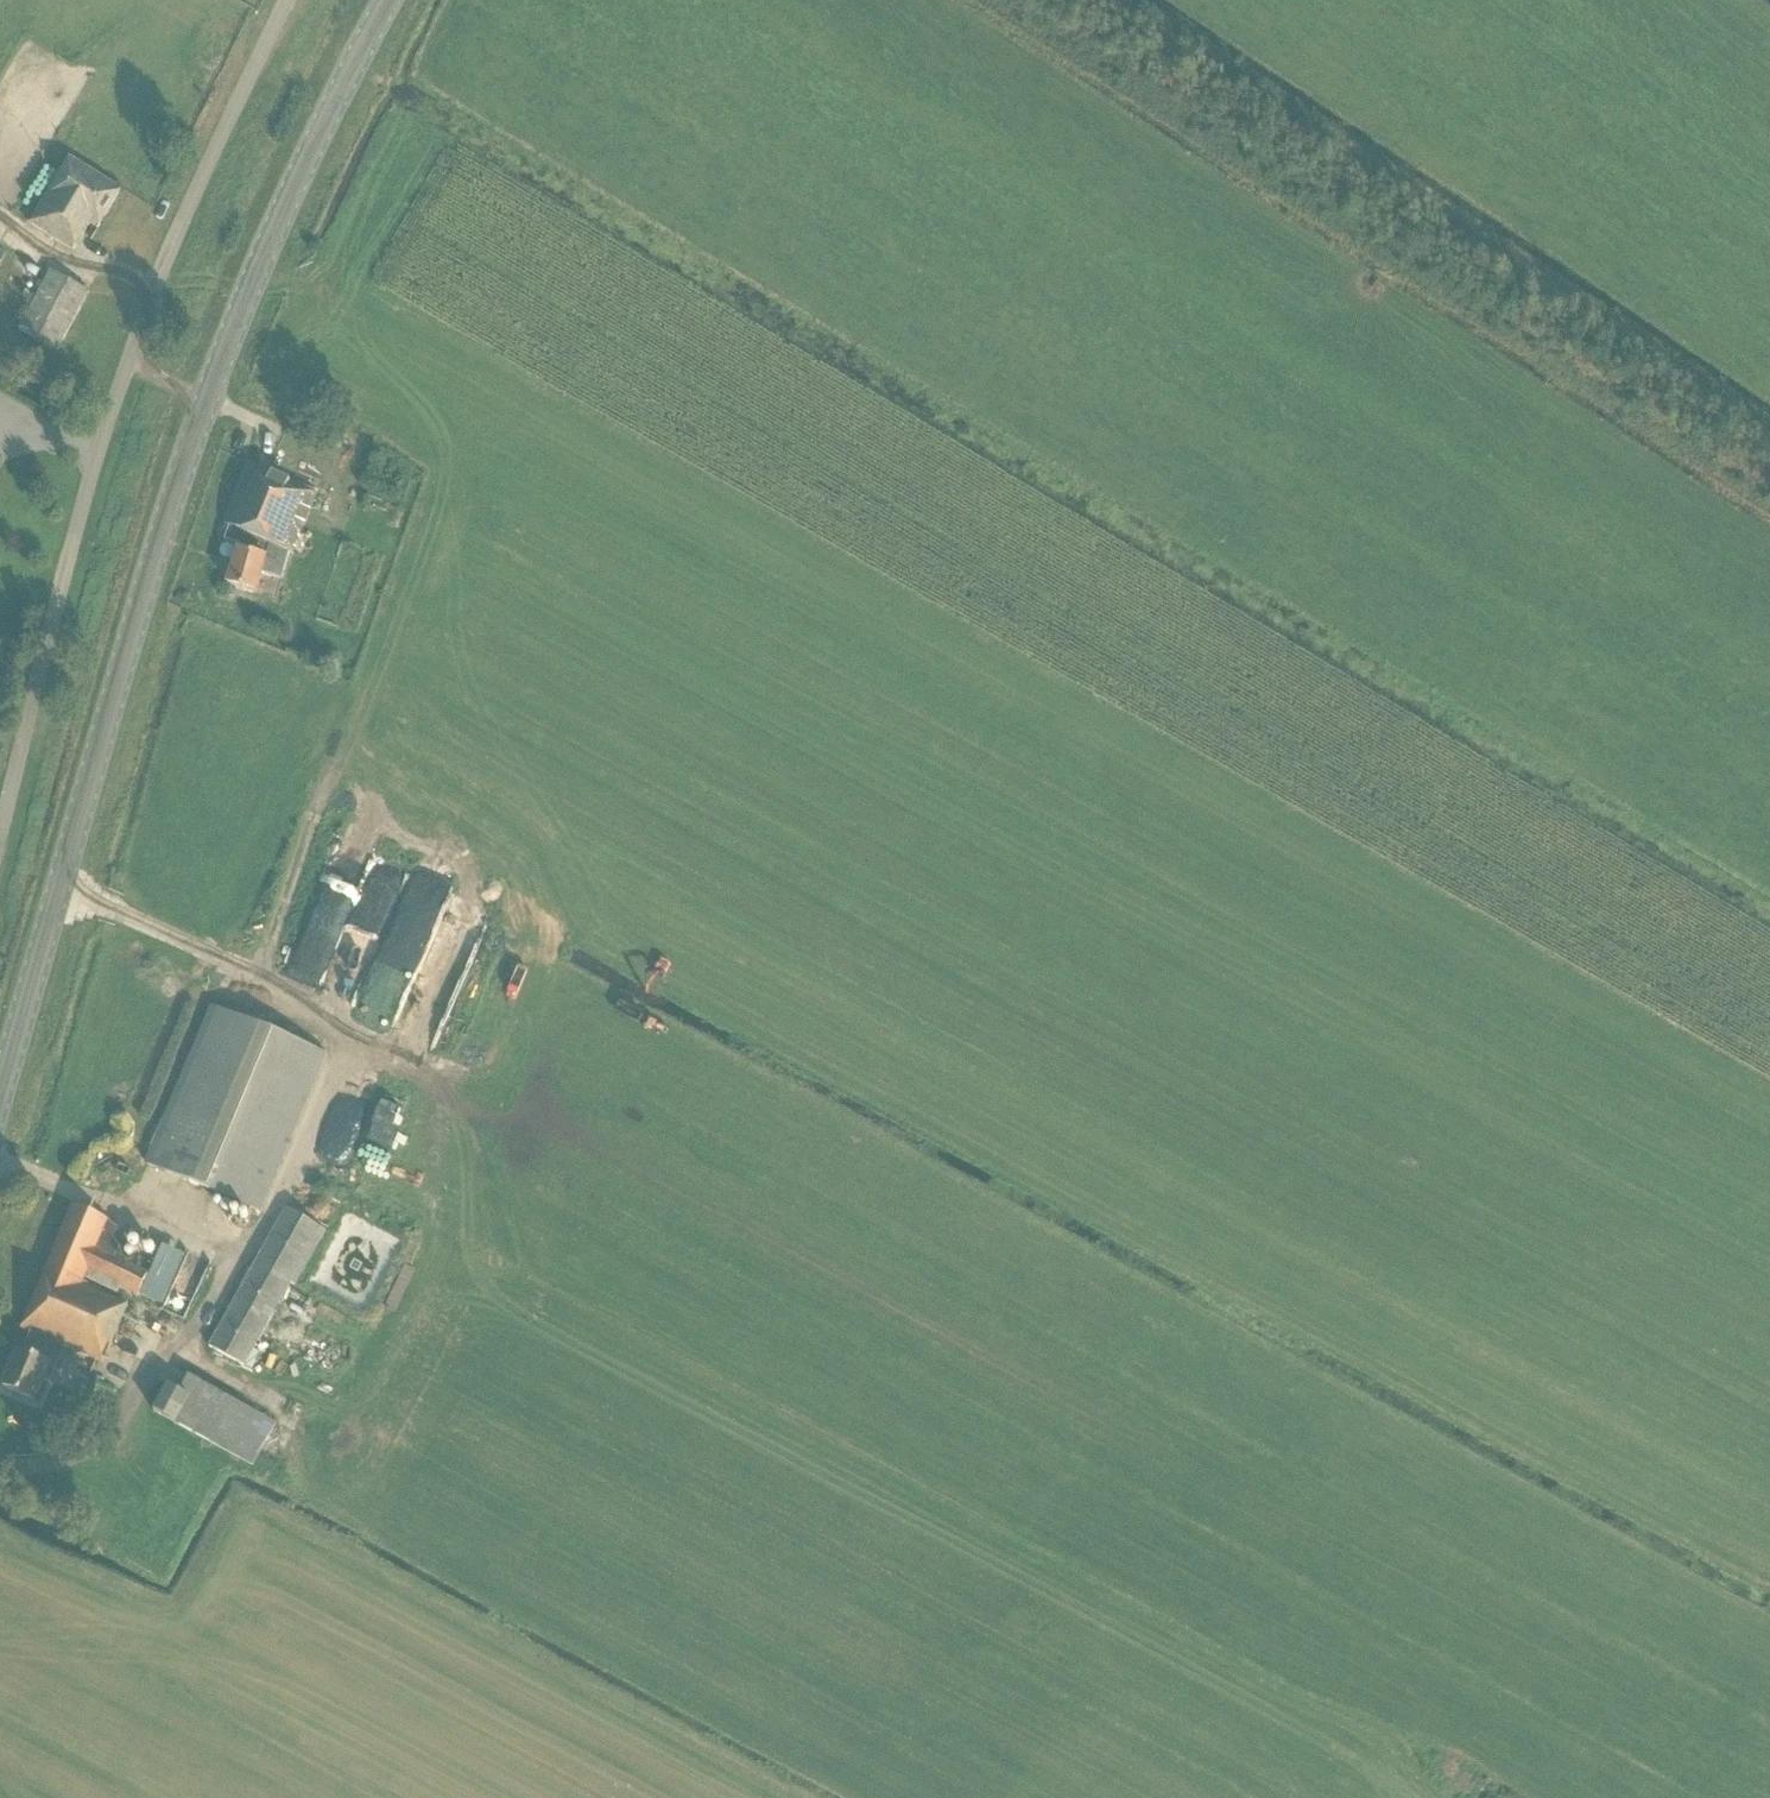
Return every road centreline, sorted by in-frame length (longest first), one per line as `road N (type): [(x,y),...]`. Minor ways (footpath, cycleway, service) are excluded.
road 1 (secondary): [(0,1096),(156,551),(208,397),(293,189),(388,0)]
road 2 (unclassified): [(0,826),(77,524),(127,366),(166,256),(289,0)]

